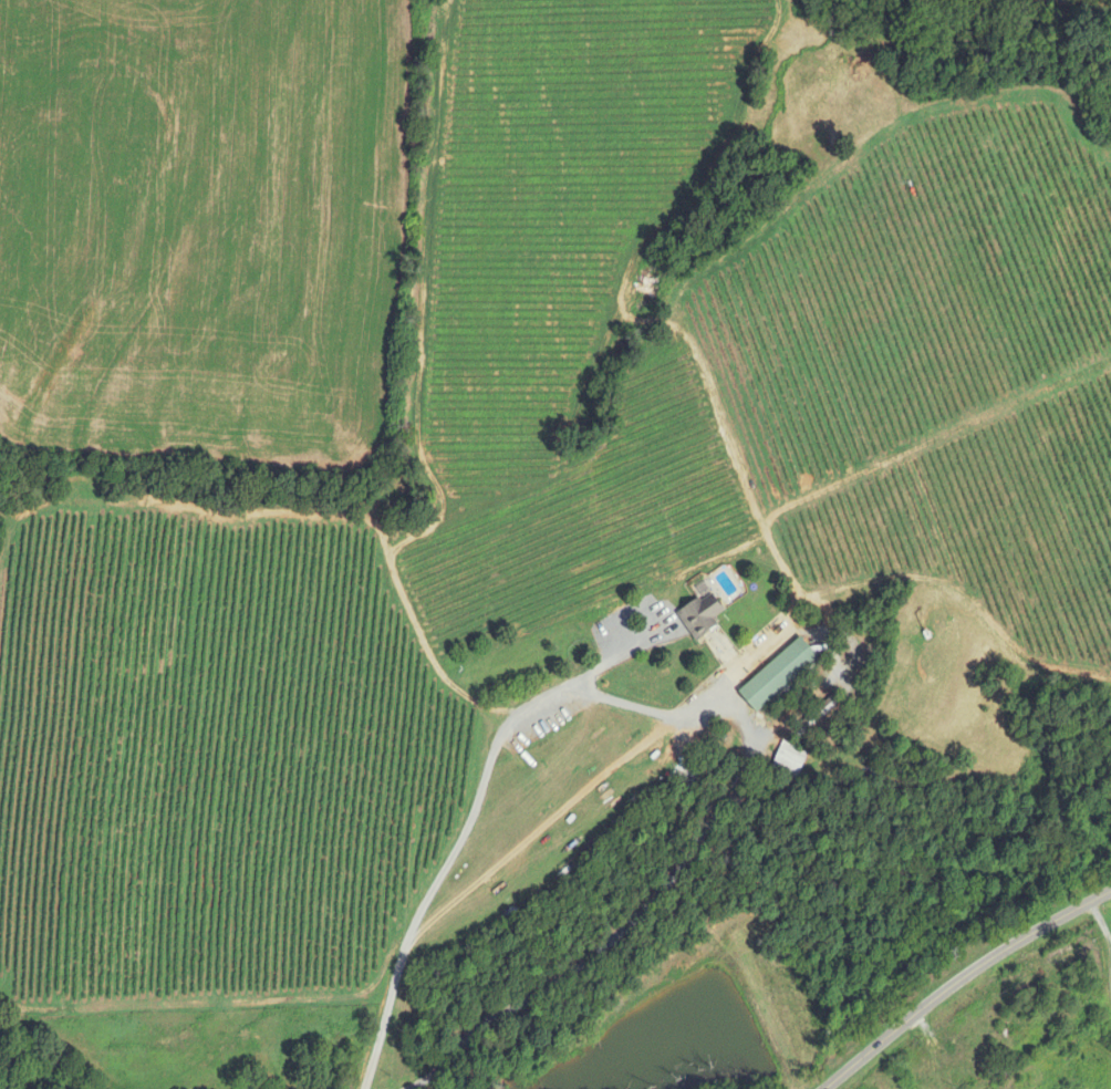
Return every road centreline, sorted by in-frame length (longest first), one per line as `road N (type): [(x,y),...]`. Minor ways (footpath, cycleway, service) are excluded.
road 1 (residential): [(824,1088),(967,972),(1110,891)]

